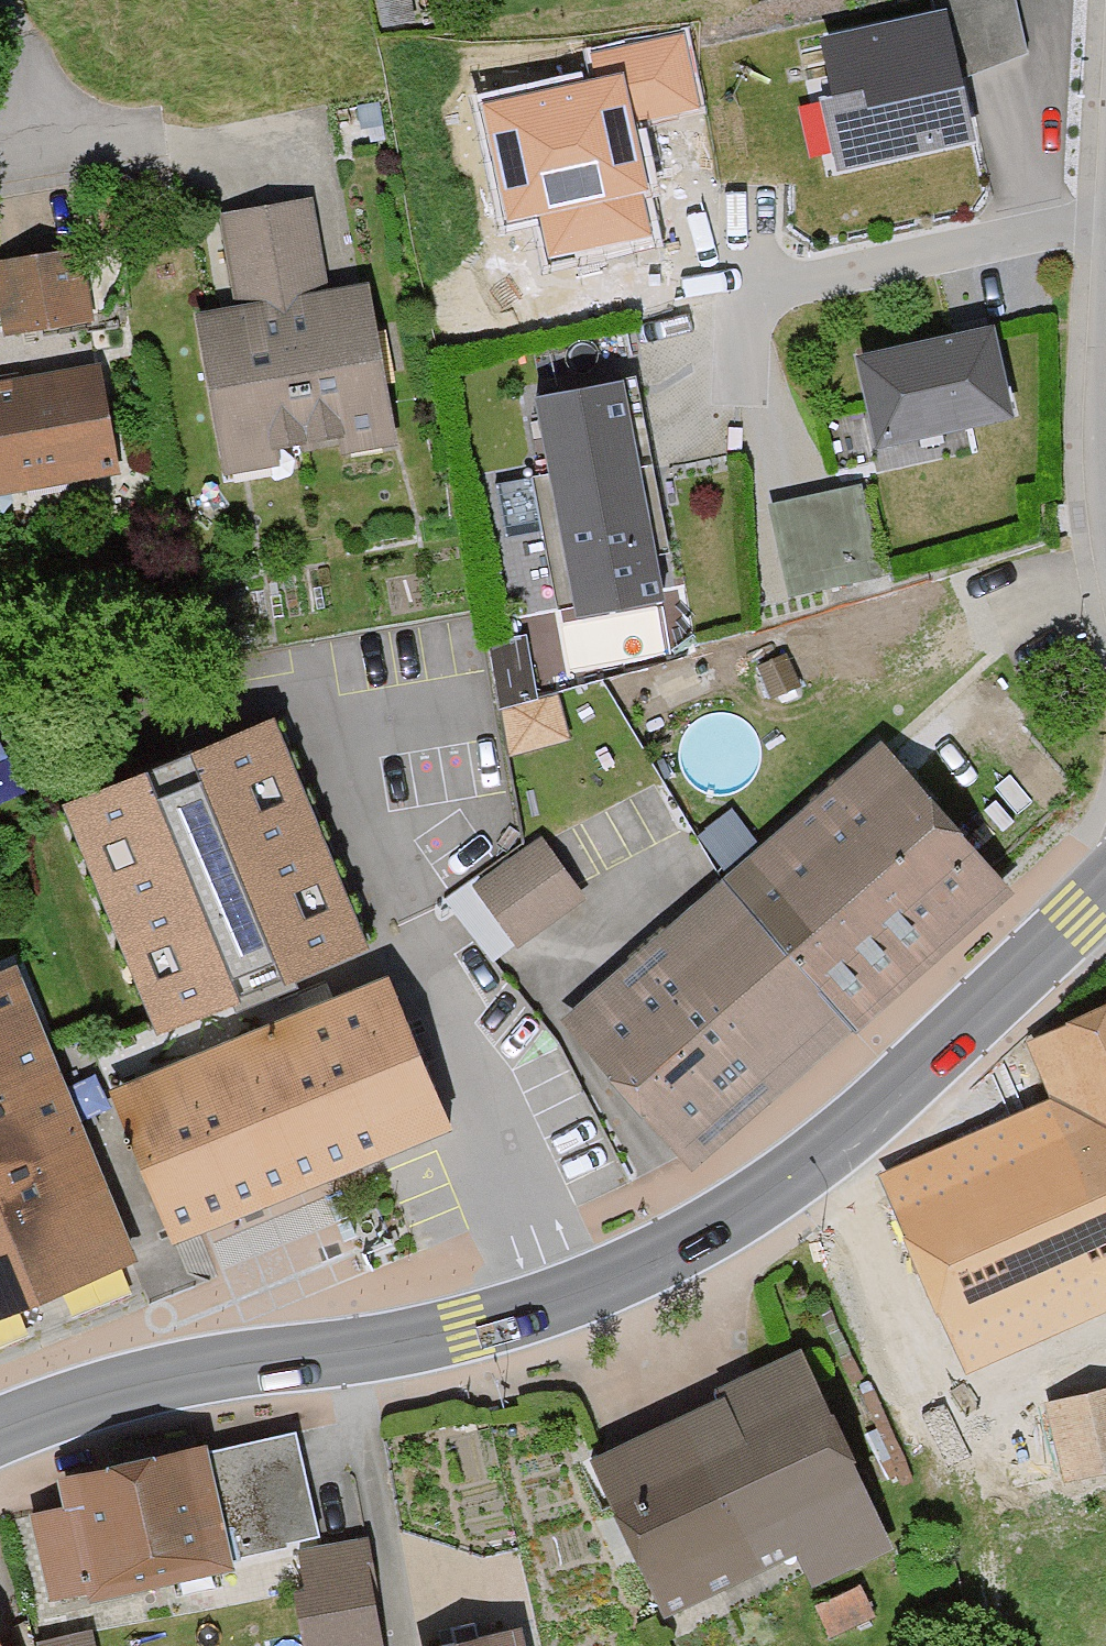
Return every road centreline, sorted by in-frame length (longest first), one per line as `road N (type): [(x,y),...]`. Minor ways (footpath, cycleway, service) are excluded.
road 1 (primary): [(1105,891),(904,1085),(747,1211),(560,1303),(467,1334),(220,1370),(59,1405),(0,1431)]
road 2 (residential): [(0,161),(162,133)]

